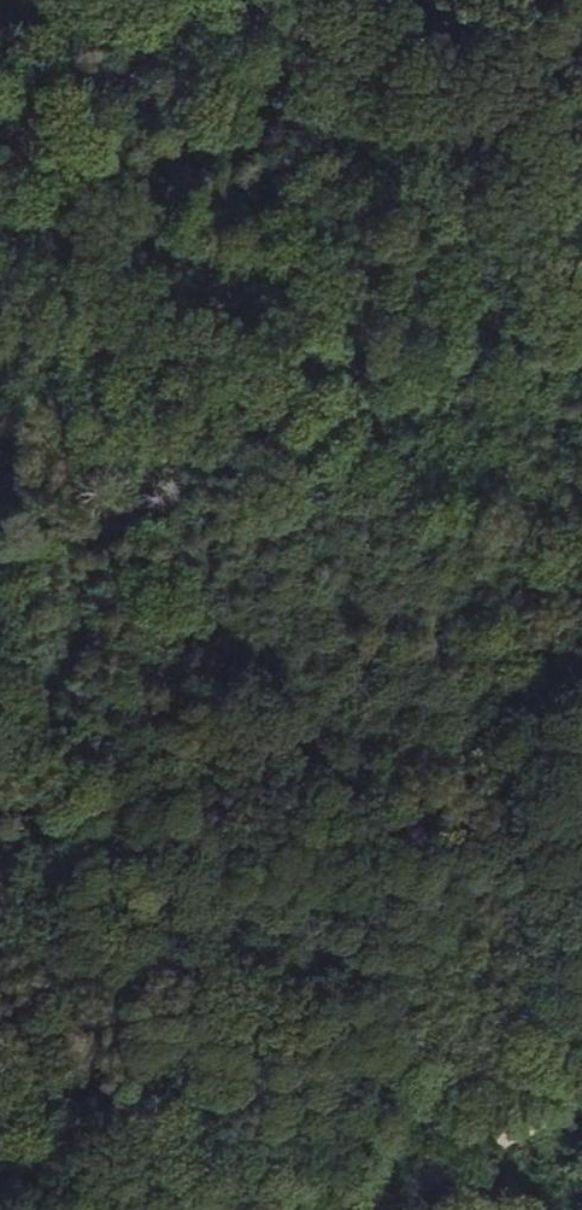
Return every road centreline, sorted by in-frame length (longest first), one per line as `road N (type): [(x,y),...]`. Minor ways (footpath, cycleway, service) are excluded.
road 1 (track): [(367,1209),(402,1185),(581,1109)]

